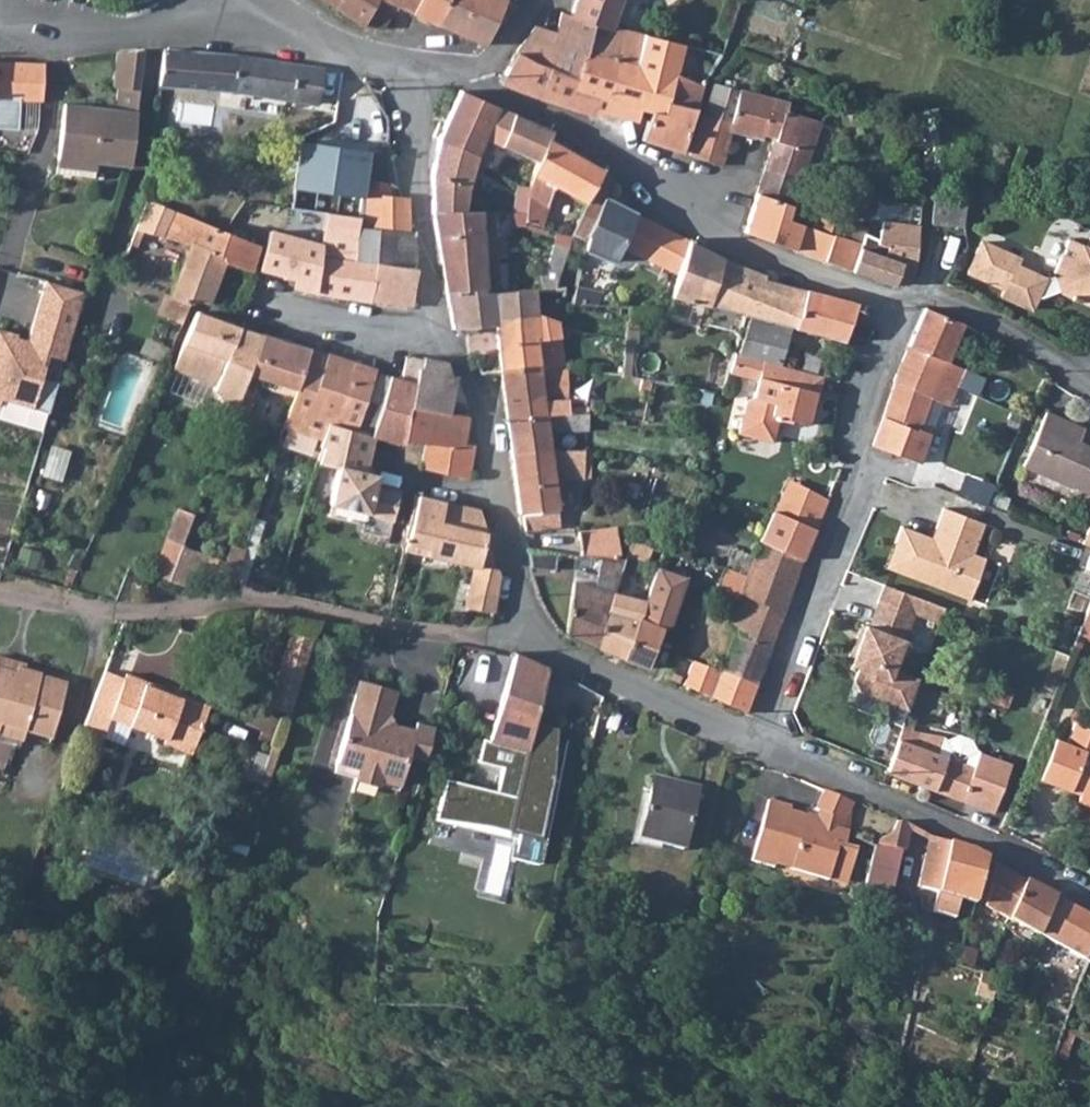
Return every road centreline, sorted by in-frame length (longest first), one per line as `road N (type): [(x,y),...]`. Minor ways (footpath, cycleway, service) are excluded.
road 1 (residential): [(414,77),(411,130),(440,339),(472,380),(492,423),(529,641),(991,845),(1089,901)]
road 2 (track): [(529,641),(383,631),(224,598),(158,614),(87,611)]
road 3 (residential): [(0,38),(157,30),(260,6)]
road 4 (residential): [(260,6),(414,77)]
road 5 (residential): [(414,77),(497,53),(542,0)]

